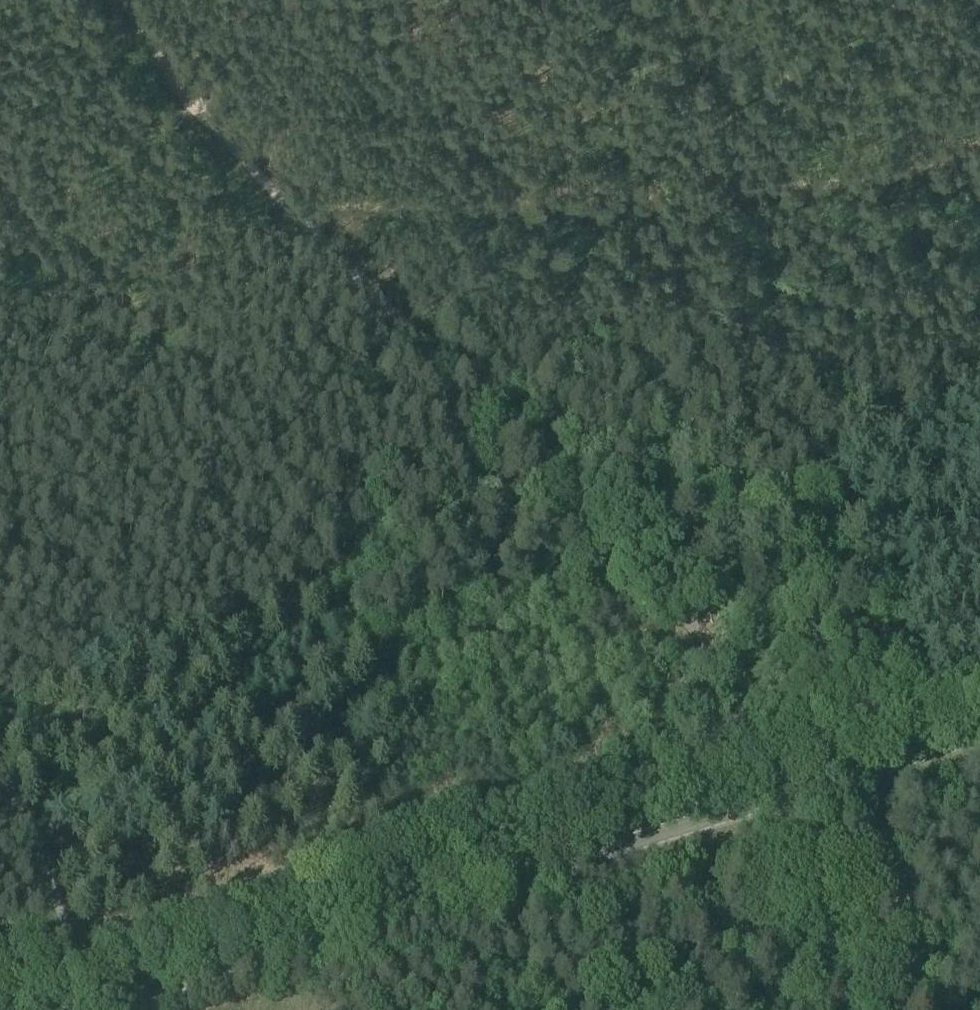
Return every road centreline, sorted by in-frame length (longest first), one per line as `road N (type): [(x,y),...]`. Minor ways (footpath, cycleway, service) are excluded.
road 1 (track): [(126,0),(217,135),(291,209),(710,195),(897,177),(979,145)]
road 2 (tertiary): [(85,1009),(979,734)]
road 3 (track): [(761,698),(625,789),(382,866),(145,955),(79,952),(19,805),(0,783)]
road 4 (track): [(291,209),(761,698)]
road 5 (track): [(979,460),(882,495),(833,531),(761,698)]
road 6 (track): [(931,1009),(865,792),(847,775)]

